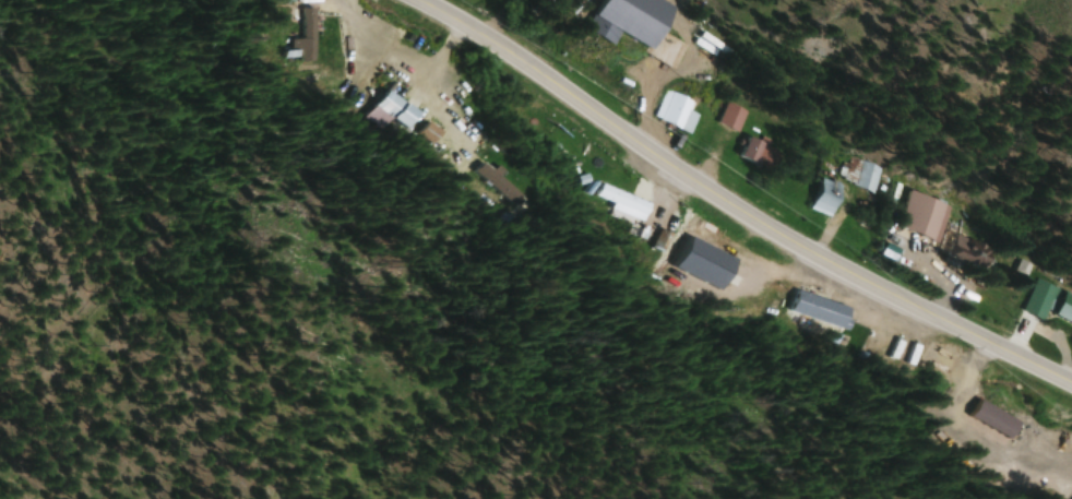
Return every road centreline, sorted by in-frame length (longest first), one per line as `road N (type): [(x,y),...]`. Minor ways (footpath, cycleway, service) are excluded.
road 1 (secondary): [(1071,382),(775,238),(479,28),(418,0)]

